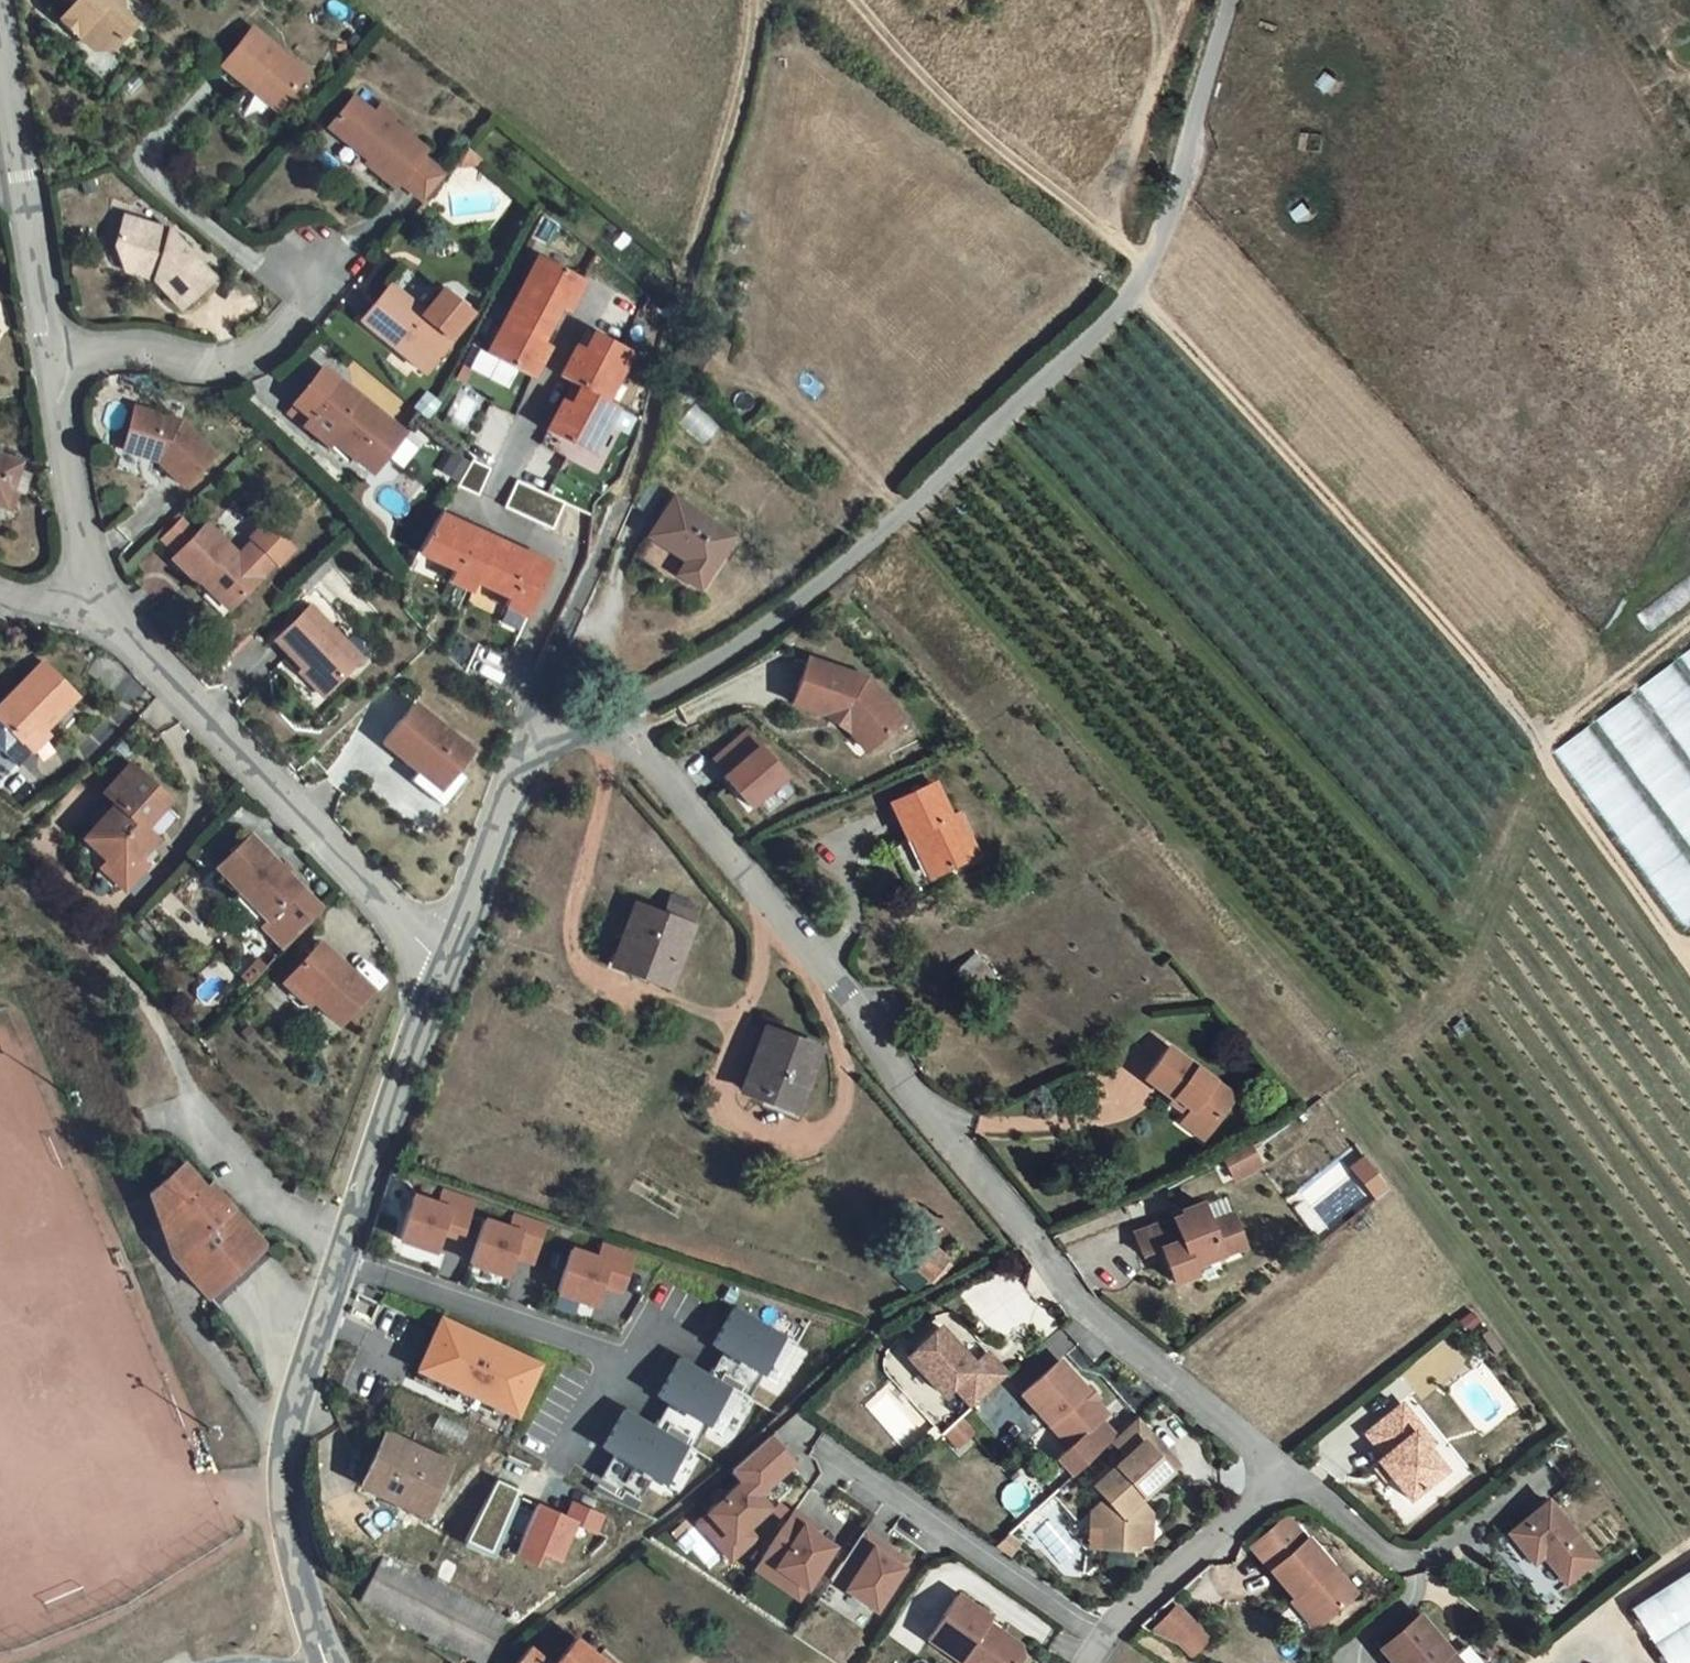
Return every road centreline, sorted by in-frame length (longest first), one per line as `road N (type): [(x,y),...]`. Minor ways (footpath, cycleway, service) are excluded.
road 1 (residential): [(621,716),(636,751),(819,958),(917,1101),(1080,1301),(1283,1471)]
road 2 (unclassified): [(621,716),(701,673),(887,535),(1033,394),(1128,318),(1234,0)]
road 3 (track): [(1137,291),(1527,725),(1689,967)]
road 4 (track): [(626,501),(752,0)]
road 5 (residential): [(445,960),(100,612)]
road 6 (unclassified): [(325,1662),(291,1535),(284,1466),(353,1240)]
road 7 (track): [(853,0),(924,84),(1147,261)]
road 8 (residential): [(1109,1636),(1073,1620),(829,1454)]
road 9 (residential): [(50,359),(0,36)]
road 10 (residential): [(50,359),(133,350),(211,364),(255,352),(293,308),(308,272)]
road 11 (track): [(189,1092),(165,1035),(125,979),(0,870)]
road 12 (unclassified): [(353,1240),(445,960)]
road 13 (residential): [(100,612),(50,359)]
road 14 (residential): [(1109,1636),(1283,1471)]
road 15 (track): [(1160,0),(1167,51),(1104,228)]
road 16 (residential): [(353,1240),(240,1158),(189,1092)]
road 17 (unclassified): [(445,960),(534,757)]
road 18 (track): [(1538,744),(1689,624)]
road 19 (track): [(304,1585),(326,1589),(375,1644),(429,1662)]
road 20 (residential): [(1283,1471),(1395,1559)]

